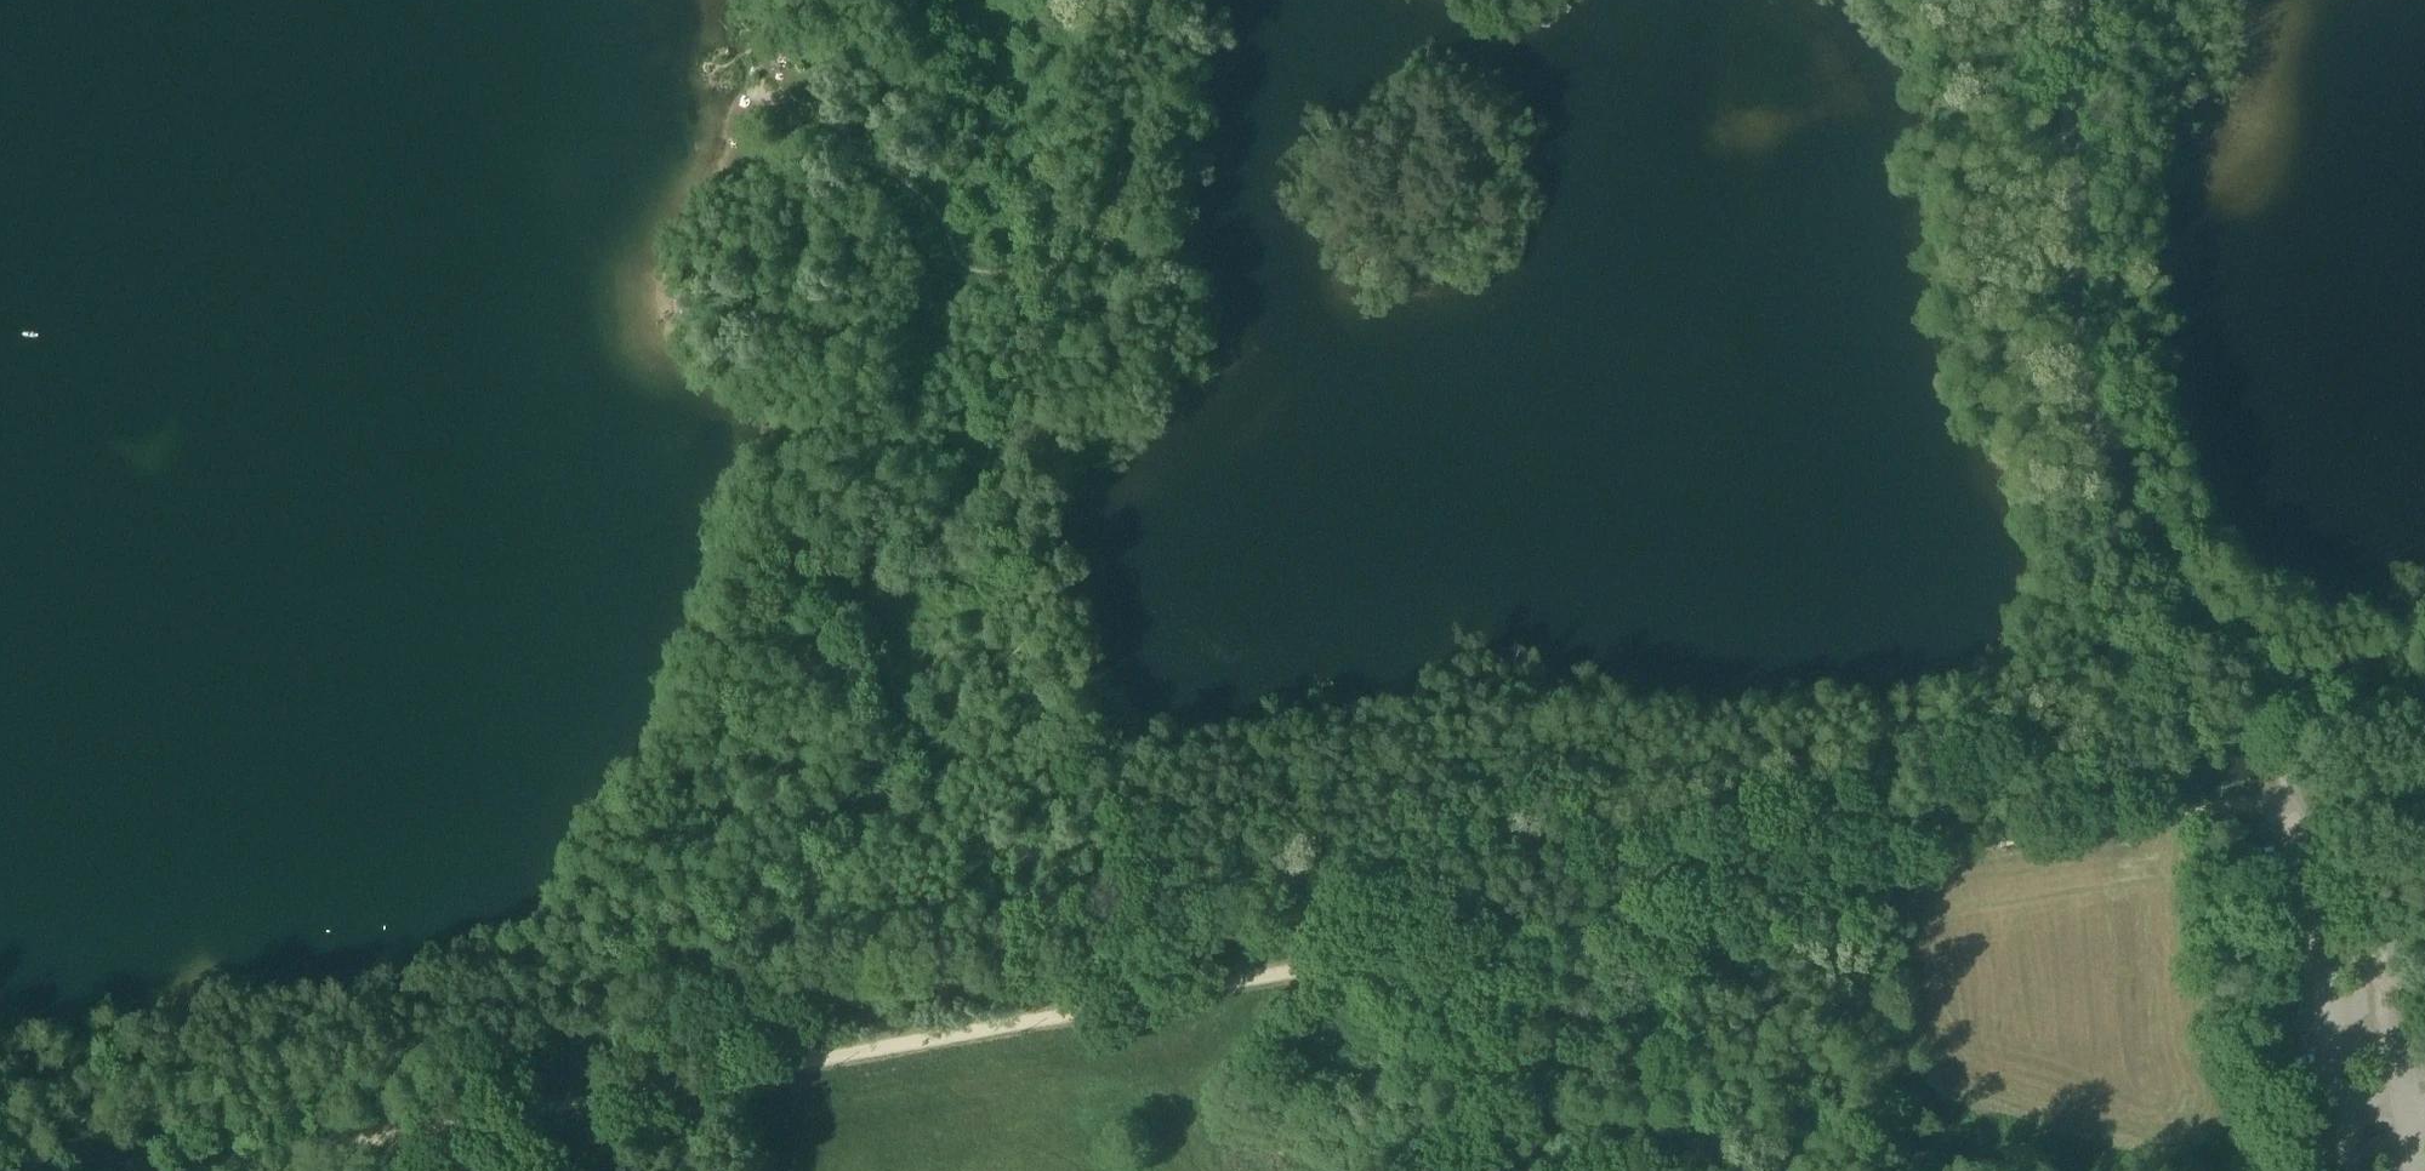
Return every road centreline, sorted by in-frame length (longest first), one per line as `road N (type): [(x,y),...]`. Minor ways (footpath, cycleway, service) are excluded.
road 1 (unclassified): [(2424,1008),(2099,432),(2078,377),(2066,0)]

